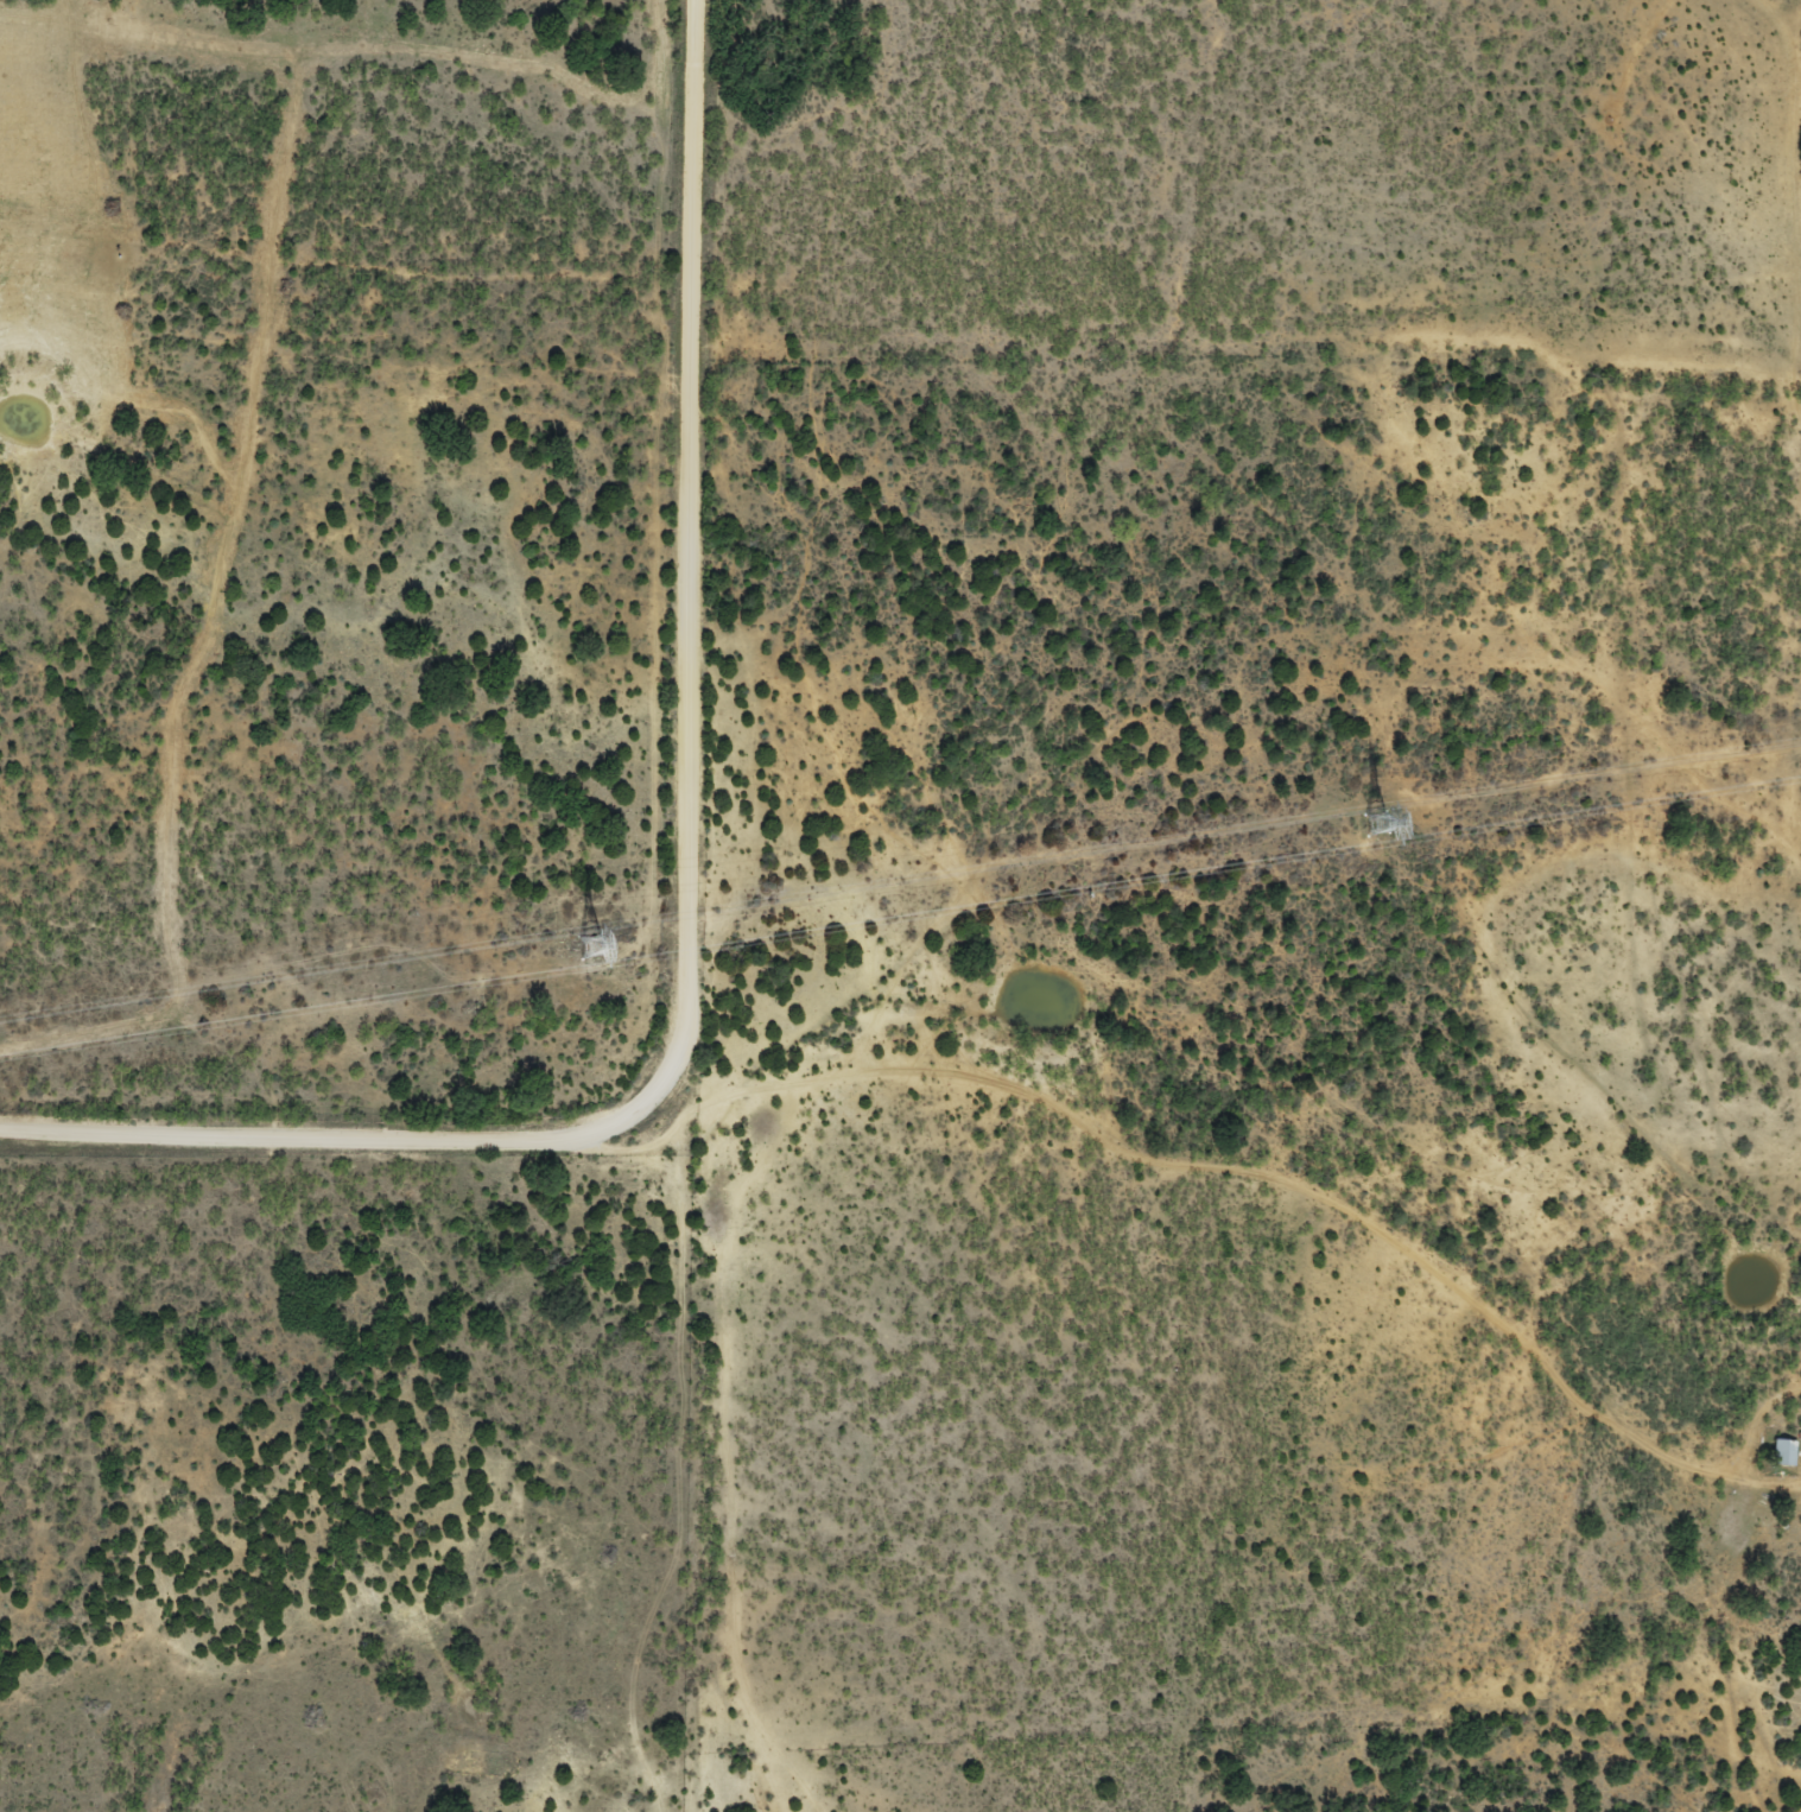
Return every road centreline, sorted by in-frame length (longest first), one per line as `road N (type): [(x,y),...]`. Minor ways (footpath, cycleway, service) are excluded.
road 1 (residential): [(691,0),(691,912),(632,1114),(566,1138),(0,1148)]
road 2 (residential): [(583,1132),(674,1161),(771,1108),(959,1076),(1199,1173),(1407,1229),(1598,1383),(1765,1477)]

